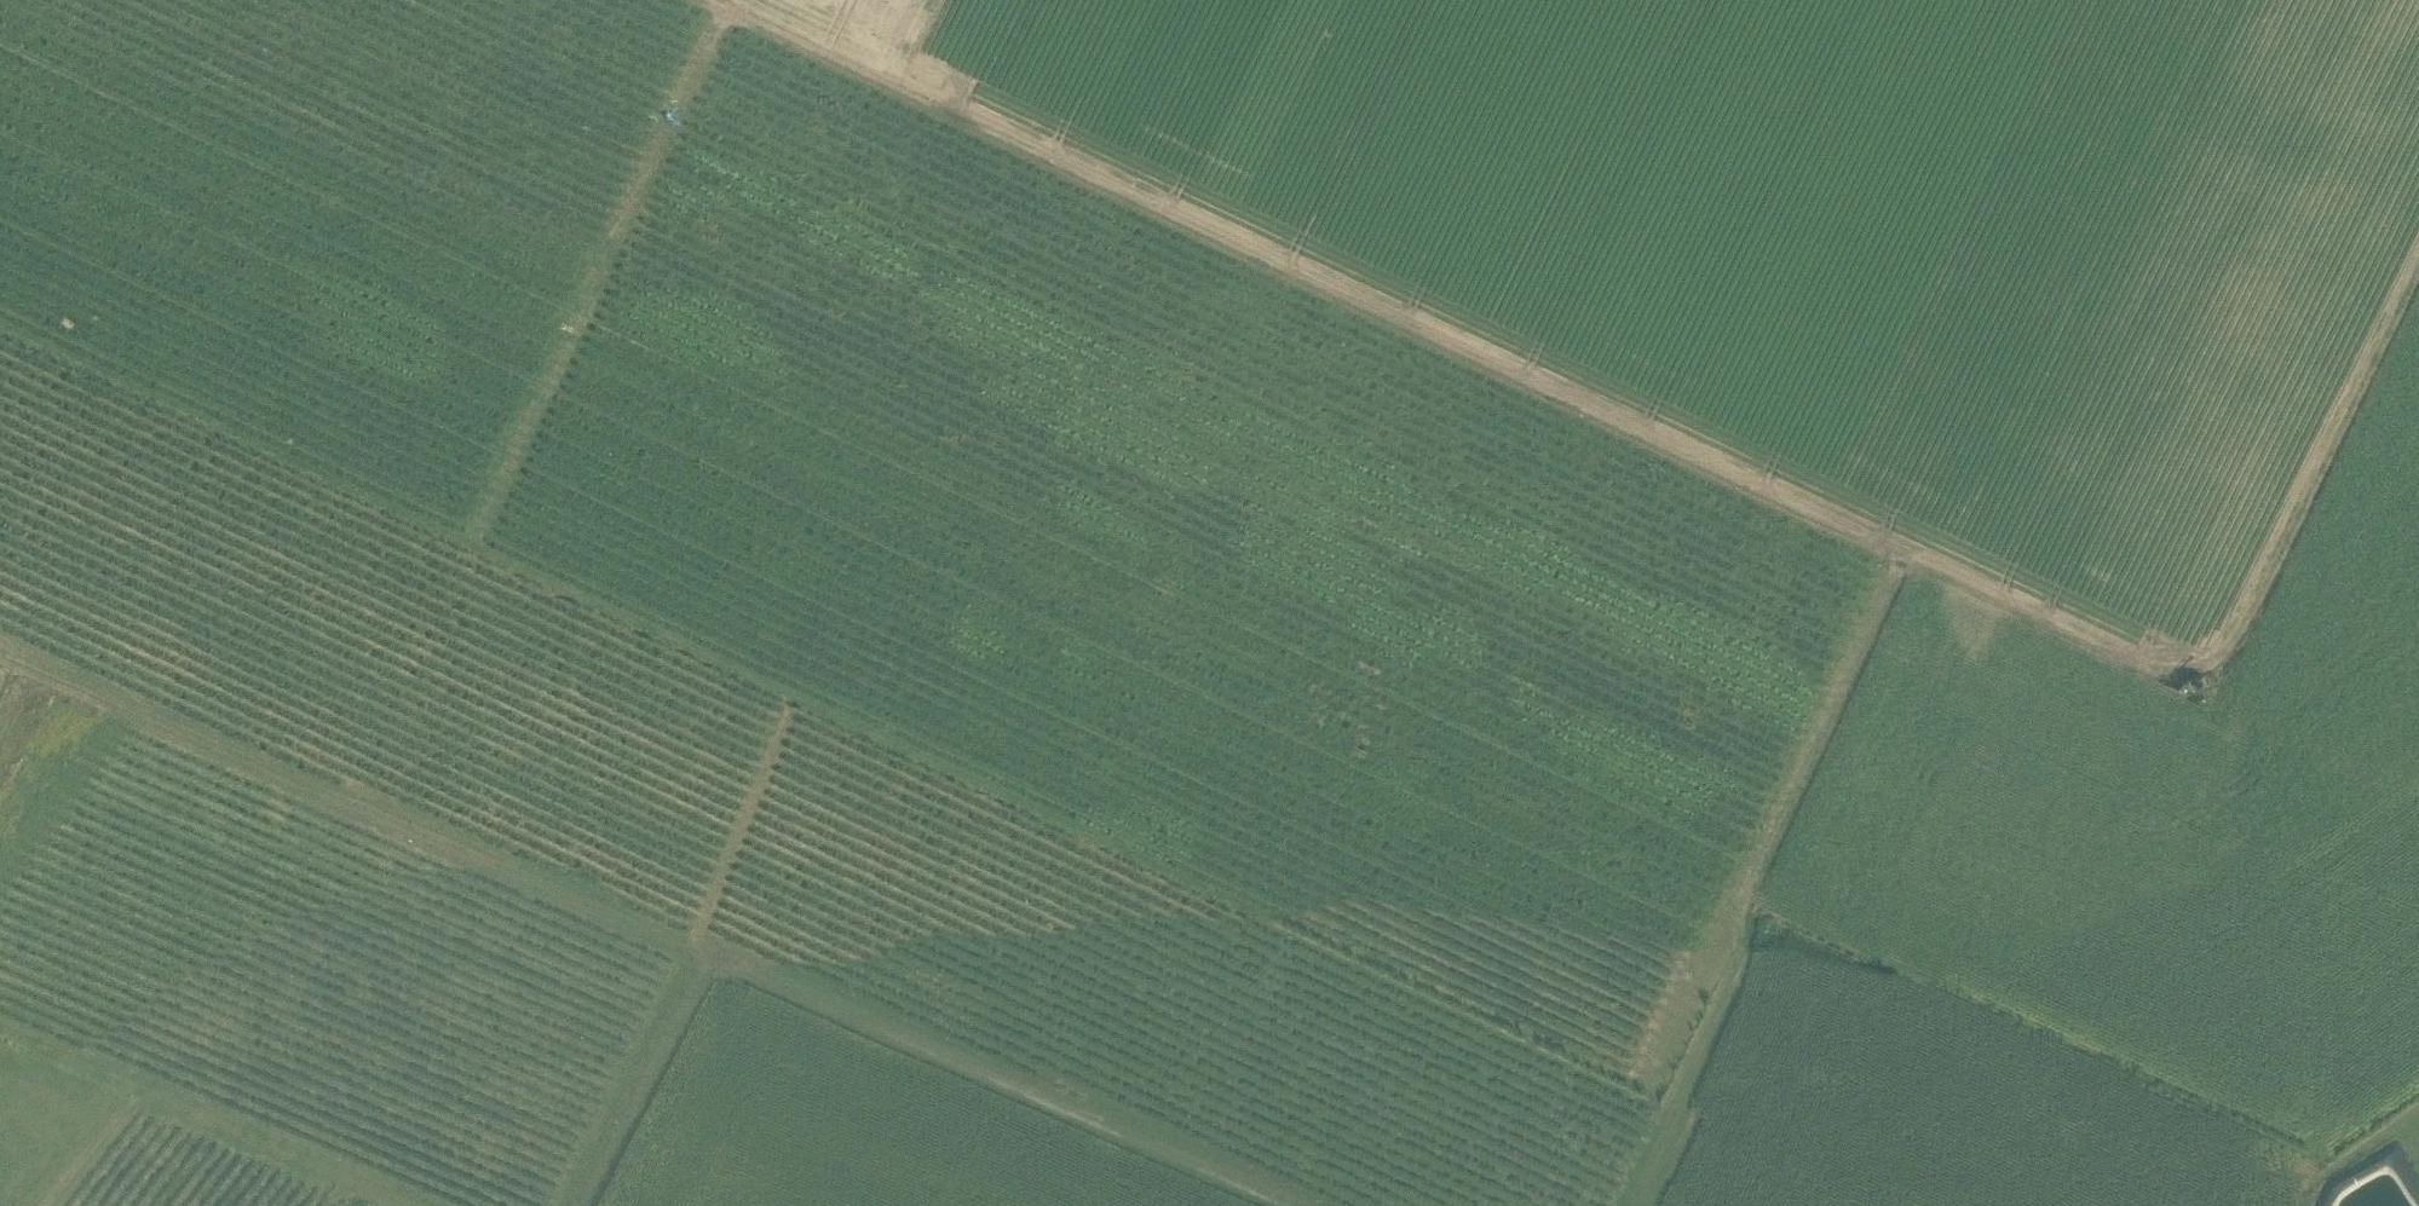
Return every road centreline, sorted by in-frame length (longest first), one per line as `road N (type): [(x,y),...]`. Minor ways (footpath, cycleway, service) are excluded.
road 1 (track): [(2418,259),(2222,657),(2168,675),(709,0)]
road 2 (track): [(1297,1205),(709,945)]

